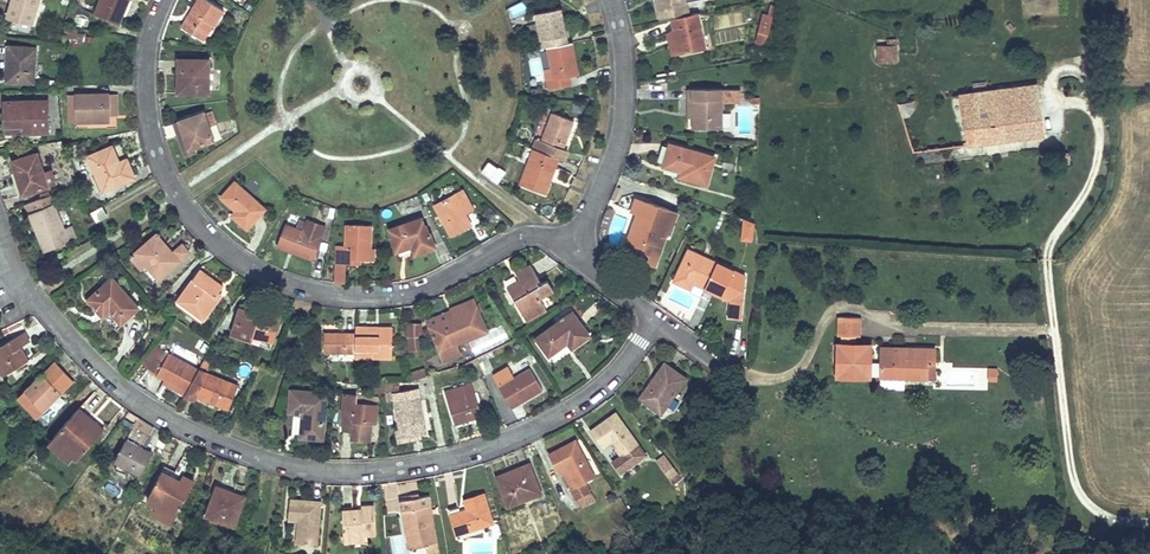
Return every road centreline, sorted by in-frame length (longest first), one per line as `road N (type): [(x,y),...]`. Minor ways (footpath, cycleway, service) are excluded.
road 1 (residential): [(654,318),(606,383),(535,428),(431,463),(311,470),(211,440),(114,384),(29,292),(0,237)]
road 2 (residential): [(569,244),(519,239),(389,295),(310,290),(249,267),(206,234),(164,177),(152,142),(144,72),(162,0)]
road 3 (residential): [(569,244),(589,213),(618,128),(622,74),(610,0)]

